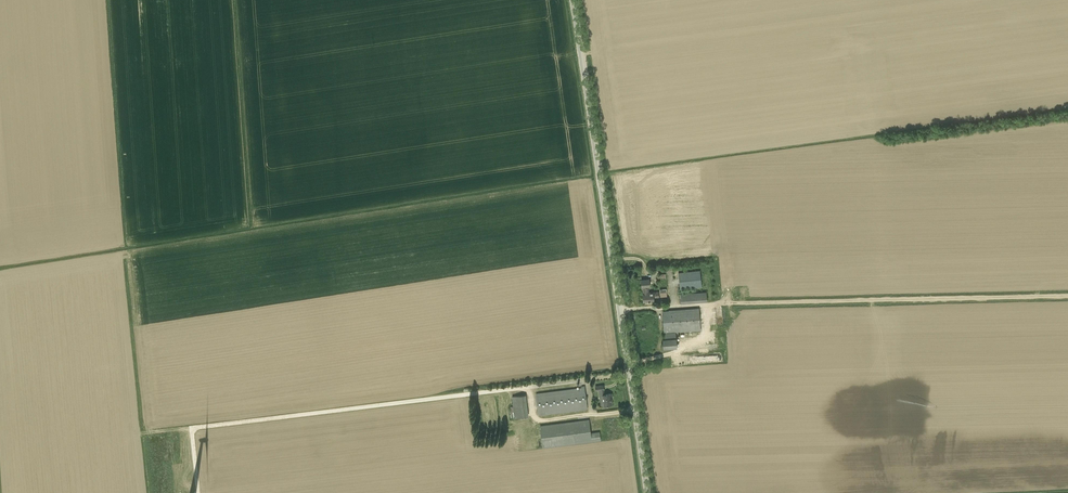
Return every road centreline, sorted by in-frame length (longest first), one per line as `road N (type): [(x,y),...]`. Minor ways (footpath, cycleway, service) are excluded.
road 1 (tertiary): [(648,492),(573,0)]

